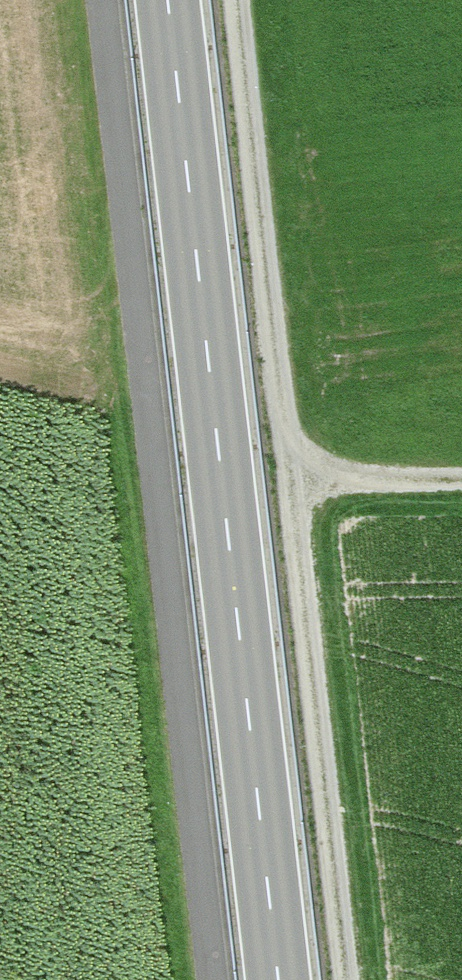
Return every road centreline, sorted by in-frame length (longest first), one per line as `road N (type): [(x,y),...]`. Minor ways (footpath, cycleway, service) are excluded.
road 1 (primary): [(168,0),(280,979)]
road 2 (track): [(237,0),(345,979)]
road 3 (track): [(461,479),(289,482)]

